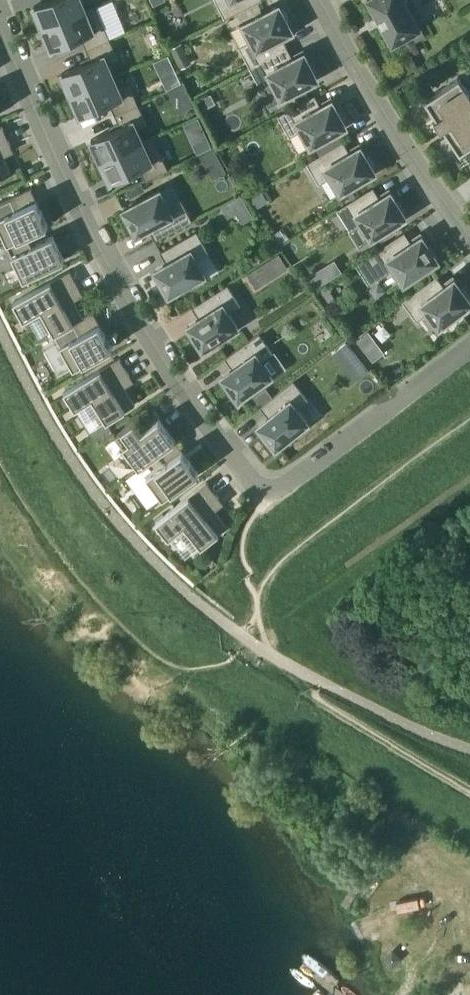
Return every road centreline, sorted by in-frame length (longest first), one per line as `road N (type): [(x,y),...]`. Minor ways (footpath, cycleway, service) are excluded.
road 1 (residential): [(469,346),(285,482),(259,485),(129,322),(0,23)]
road 2 (track): [(469,422),(311,541),(255,594),(255,647)]
road 3 (residential): [(322,0),(469,234)]
road 4 (track): [(469,483),(365,548),(284,621),(259,625)]

